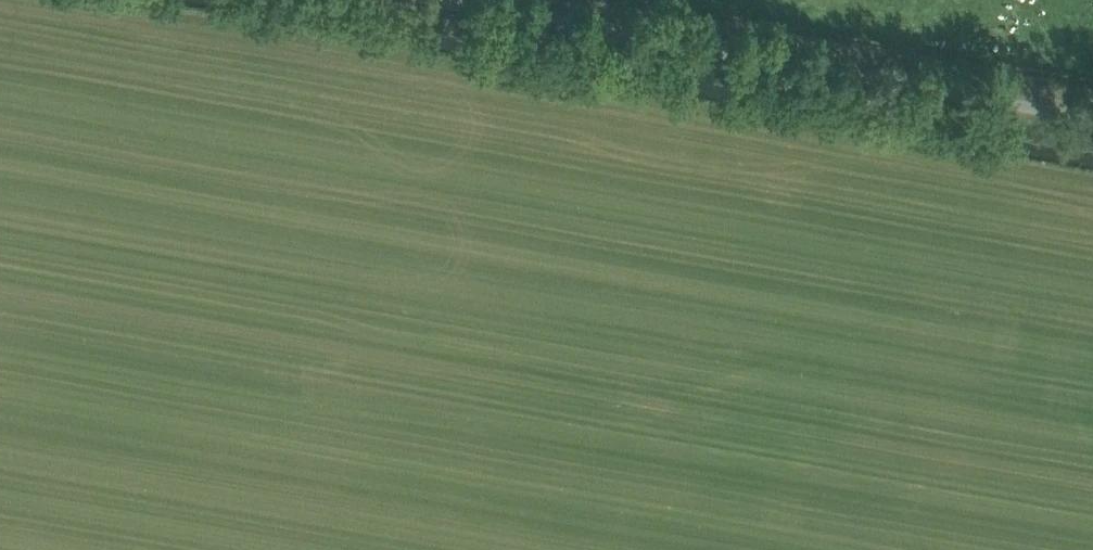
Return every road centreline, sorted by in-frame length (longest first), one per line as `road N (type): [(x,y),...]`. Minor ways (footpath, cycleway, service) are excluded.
road 1 (unclassified): [(1092,117),(447,0)]

